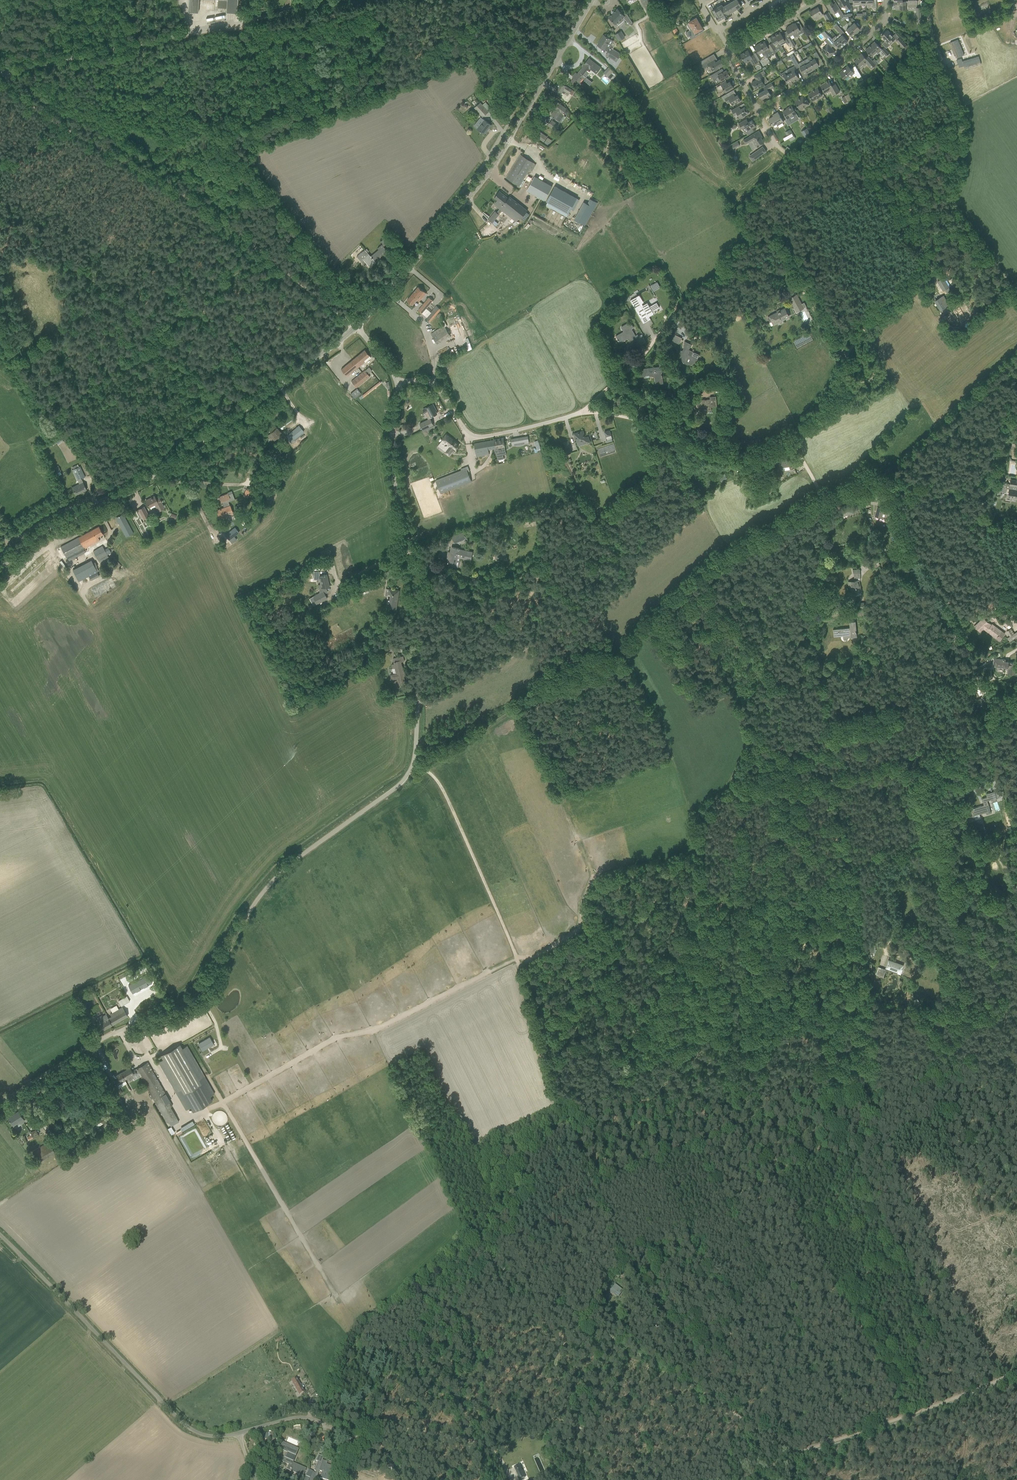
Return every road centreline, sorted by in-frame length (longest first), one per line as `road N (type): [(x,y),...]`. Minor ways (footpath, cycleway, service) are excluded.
road 1 (unclassified): [(0,1103),(95,1043),(191,1002),(292,861),(401,784),(414,766),(419,609),(391,459),(397,382)]
road 2 (track): [(770,445),(728,457),(586,411),(694,297),(755,261),(782,227),(892,171),(957,127)]
road 3 (track): [(601,1108),(691,954),(705,892),(704,821),(743,768),(796,634),(825,500)]
road 4 (track): [(563,1121),(648,1089),(873,851),(930,815),(1016,708)]
road 5 (track): [(414,766),(624,649),(708,575),(825,500)]
road 6 (tertiary): [(0,574),(51,528),(140,484),(358,328)]
road 7 (tertiary): [(358,328),(480,185),(592,0)]
road 8 (track): [(414,766),(439,783),(509,941),(563,1121)]
road 9 (track): [(482,1239),(554,1304),(796,1458)]
road 10 (track): [(263,253),(148,342),(115,298),(0,214)]
road 11 (track): [(802,424),(933,238),(952,189),(957,127)]
road 12 (unclassified): [(237,1434),(215,1436),(184,1422),(0,1236)]
road 13 (track): [(4,81),(64,128),(179,191),(263,253)]
road 14 (unclassified): [(0,76),(235,29)]
road 15 (track): [(796,1458),(1016,1371)]
road 16 (track): [(362,1425),(482,1239)]
road 17 (unclassified): [(586,411),(480,437),(467,433),(430,384),(397,382)]
road 18 (track): [(1016,589),(948,494),(918,478),(886,475)]
road 19 (track): [(582,1321),(554,1371),(607,1479)]
road 20 (residential): [(761,114),(846,58),(885,22),(885,0)]
road 21 (track): [(362,1425),(475,1443),(510,1463)]
road 22 (track): [(482,1239),(563,1121)]
road 23 (track): [(957,127),(956,95),(930,31),(928,0)]
road 24 (track): [(886,475),(825,500),(798,450)]
road 25 (unclassified): [(351,1442),(305,1418),(237,1434)]

